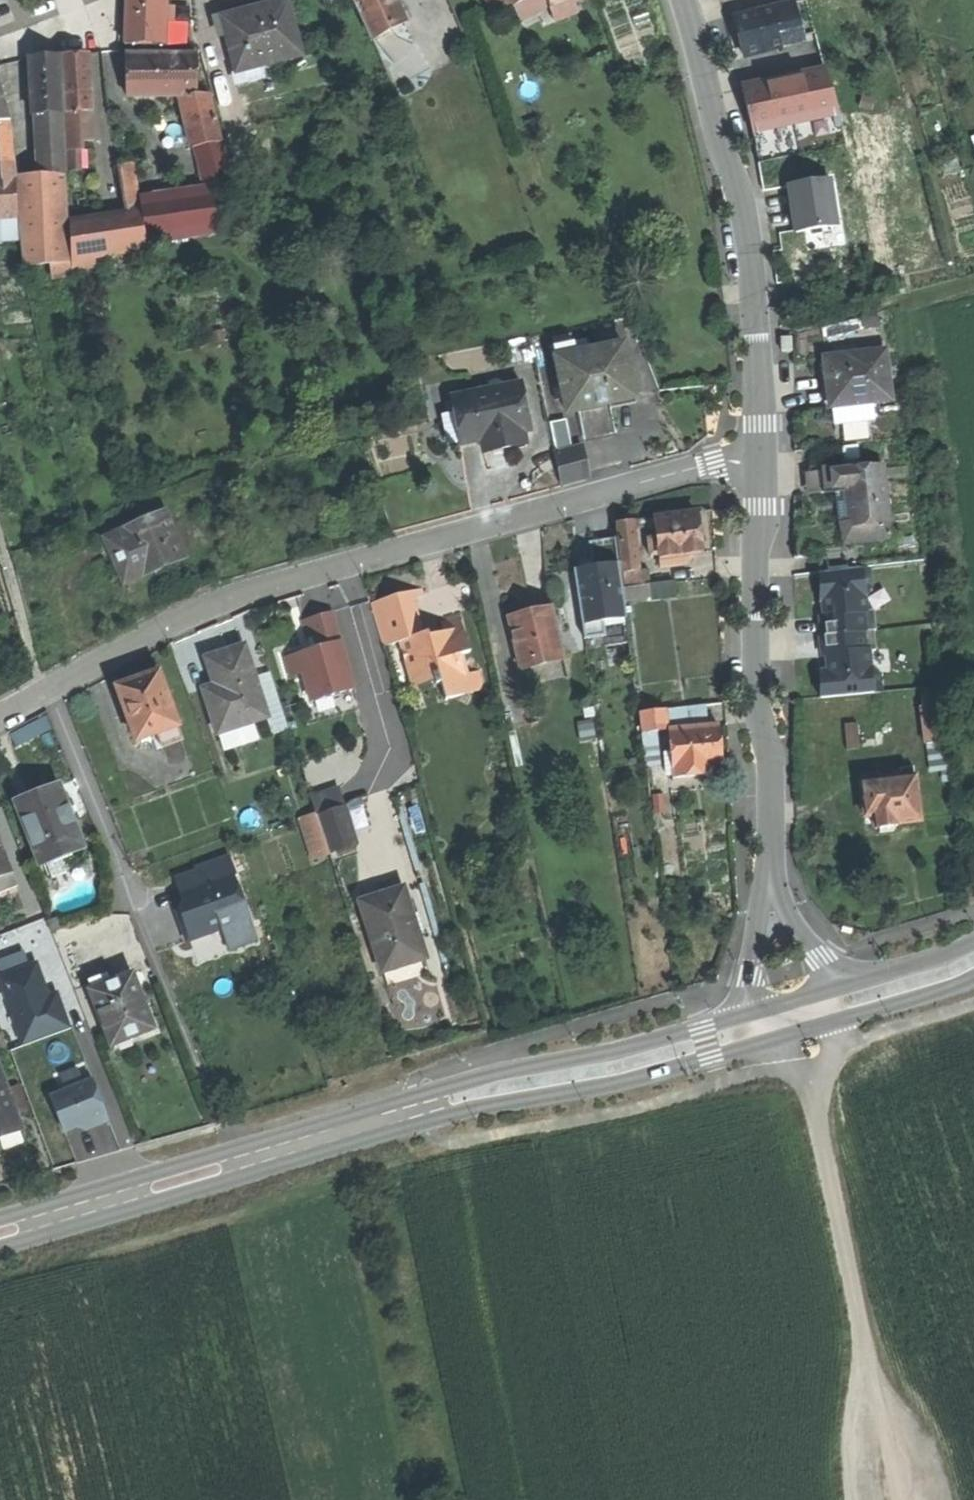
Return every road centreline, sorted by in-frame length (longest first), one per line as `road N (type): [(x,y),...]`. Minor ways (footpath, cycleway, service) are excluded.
road 1 (secondary): [(0,1249),(430,1120),(600,1087),(763,1043)]
road 2 (secondary): [(750,1013),(626,1048),(476,1077),(0,1218)]
road 3 (residential): [(759,463),(714,463),(252,590),(173,619),(51,690)]
road 4 (residential): [(759,463),(746,204),(690,0)]
road 5 (residential): [(771,878),(772,784),(755,686),(759,463)]
road 6 (track): [(814,1092),(902,1499)]
road 7 (residential): [(51,690),(130,884)]
road 8 (track): [(841,1019),(814,1092),(763,1043)]
road 9 (secondary): [(973,941),(833,989)]
road 10 (secondary): [(841,1019),(973,978)]
road 11 (residential): [(771,878),(748,972),(750,1013)]
road 12 (track): [(853,1499),(844,1451),(871,1370)]
road 13 (residential): [(833,989),(771,878)]

